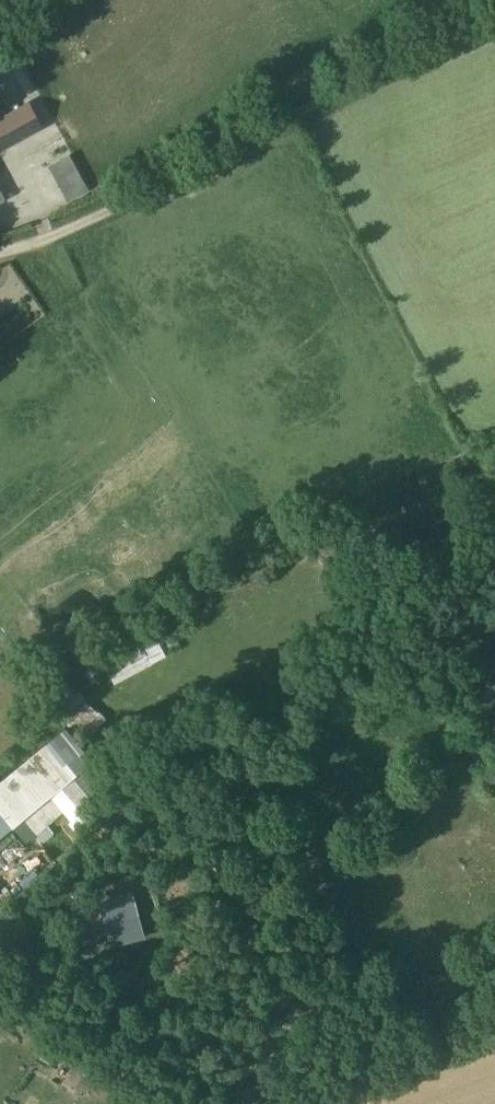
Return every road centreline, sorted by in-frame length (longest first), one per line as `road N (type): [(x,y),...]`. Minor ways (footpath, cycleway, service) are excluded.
road 1 (track): [(0,259),(69,235),(494,24)]

